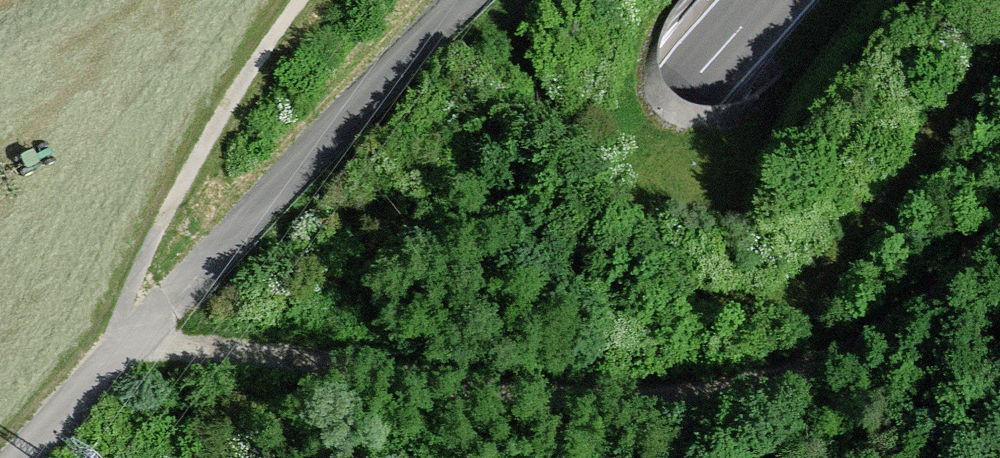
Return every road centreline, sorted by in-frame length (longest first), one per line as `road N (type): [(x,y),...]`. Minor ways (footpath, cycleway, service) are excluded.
road 1 (track): [(999,268),(829,376),(717,404),(542,404),(287,372),(131,337)]
road 2 (motorway): [(765,0),(339,457)]
road 3 (motorway): [(579,457),(989,0)]
road 4 (track): [(131,337),(134,282),(154,239),(208,139),(301,0)]

